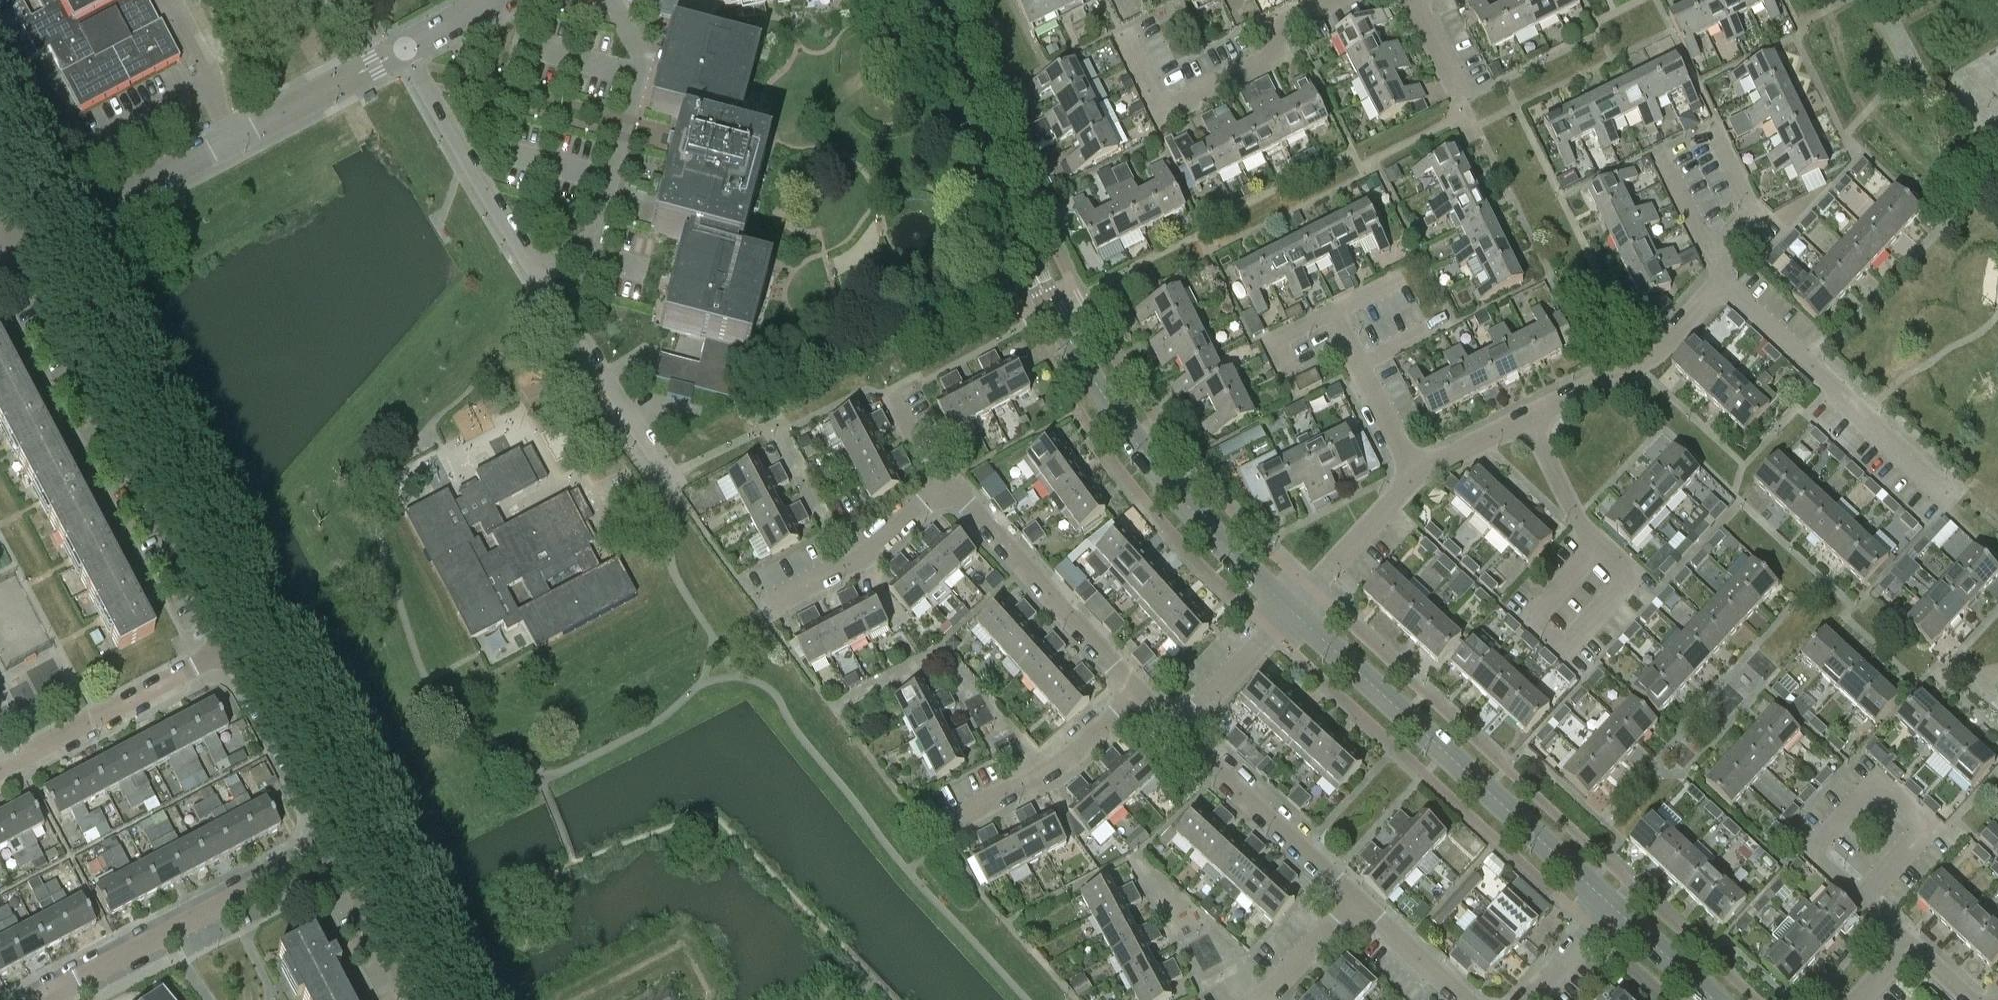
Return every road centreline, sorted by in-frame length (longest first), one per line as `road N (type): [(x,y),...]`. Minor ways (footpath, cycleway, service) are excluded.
road 1 (tertiary): [(1293,614),(1146,455),(1093,372),(991,140),(958,0)]
road 2 (residential): [(666,477),(406,48)]
road 3 (residential): [(233,645),(23,251)]
road 4 (residential): [(23,251),(406,48)]
road 5 (tertiary): [(1613,906),(1293,614)]
road 6 (residential): [(1717,275),(1605,382),(1408,476)]
road 7 (residential): [(50,991),(336,844)]
road 8 (residential): [(1917,939),(1867,891),(1927,826),(1879,782),(1822,840)]
road 9 (residential): [(1125,26),(1165,110),(1274,59),(1290,21),(1332,0)]
road 10 (residential): [(1144,692),(951,486)]
road 11 (residential): [(0,767),(233,645)]
road 12 (residential): [(936,831),(1071,755),(1144,692)]
road 13 (residential): [(1361,900),(1181,726)]
road 14 (residential): [(951,486),(855,564),(763,612)]
road 15 (residential): [(336,844),(233,645)]
road 16 (residential): [(1408,476),(1293,614)]
road 17 (residential): [(418,999),(336,844)]
road 18 (residential): [(1839,386),(1717,275)]
road 19 (residential): [(1181,726),(1293,614)]
road 20 (residential): [(1714,133),(1756,221),(1708,256)]
road 21 (residential): [(1471,999),(1361,900)]
road 22 (residential): [(1261,999),(1361,900)]
road 23 (tertiary): [(1717,999),(1613,906)]
road 24 (residential): [(1523,999),(1613,906)]
road 25 (residential): [(1408,476),(1357,367)]

